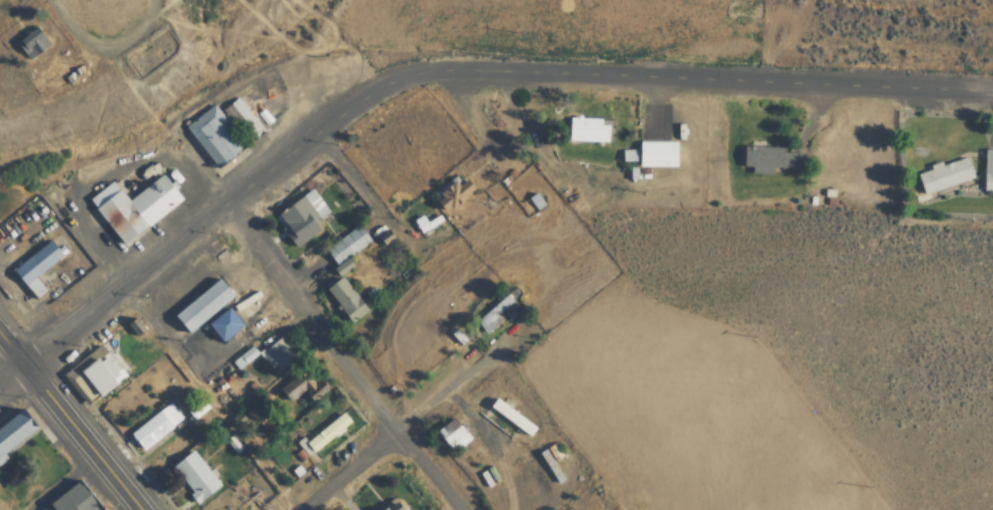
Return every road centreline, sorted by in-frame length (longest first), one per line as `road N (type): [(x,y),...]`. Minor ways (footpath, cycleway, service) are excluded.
road 1 (residential): [(224,202),(367,94),(420,71),(992,90)]
road 2 (residential): [(456,509),(224,202)]
road 3 (residential): [(0,380),(224,202)]
road 4 (secondary): [(144,509),(23,362)]

